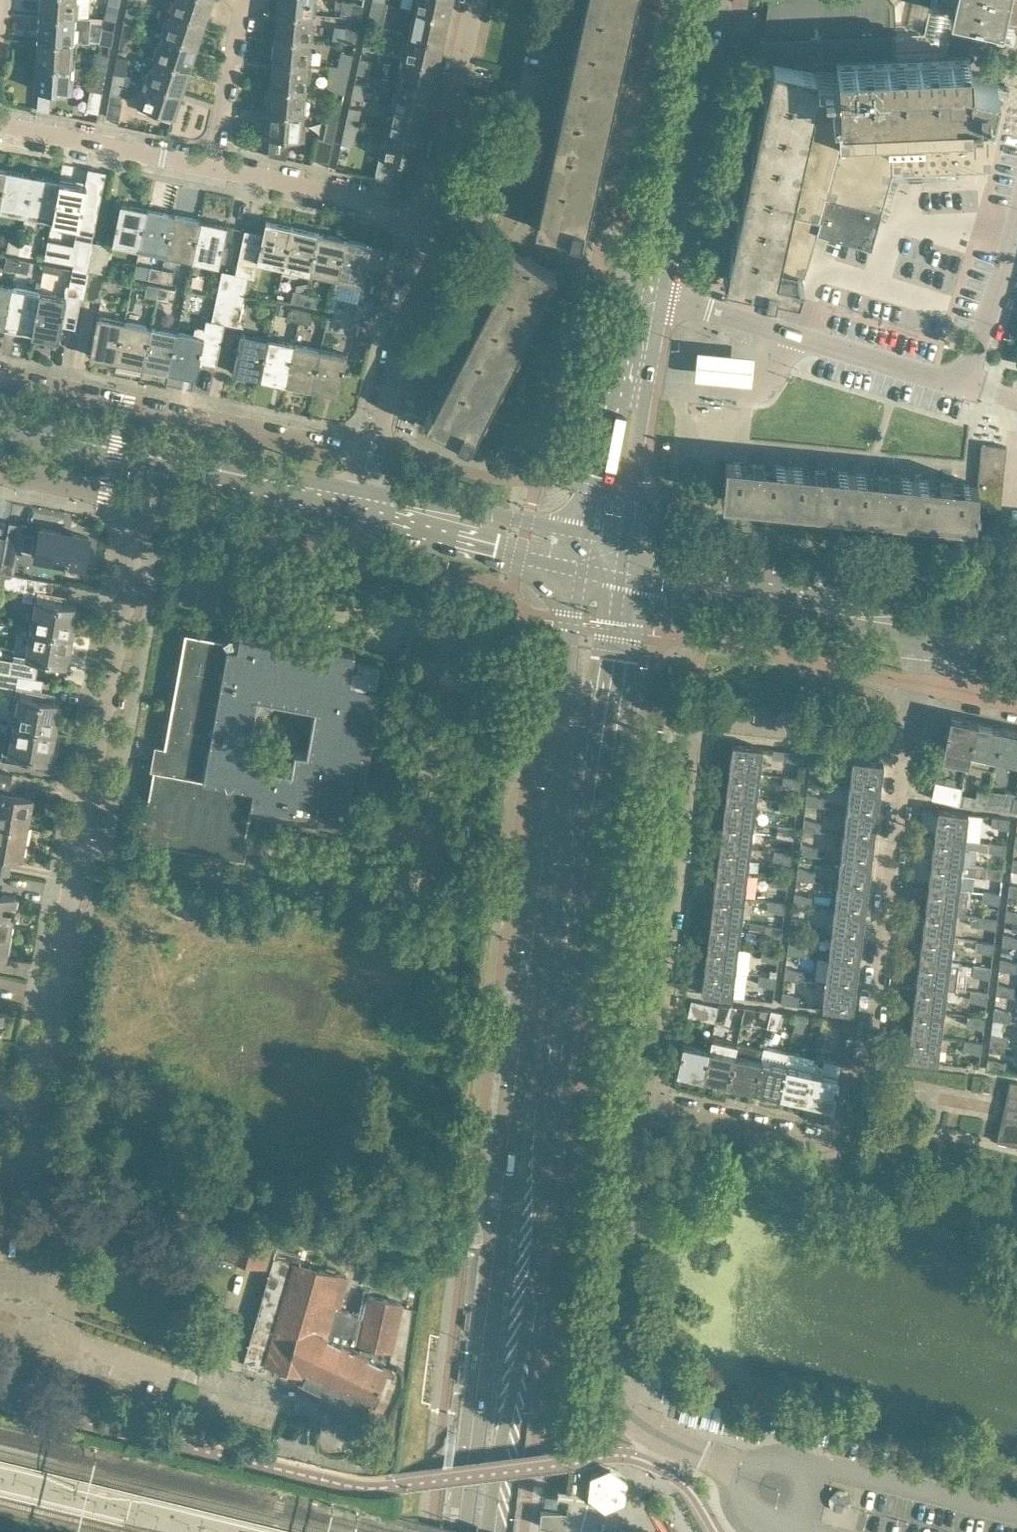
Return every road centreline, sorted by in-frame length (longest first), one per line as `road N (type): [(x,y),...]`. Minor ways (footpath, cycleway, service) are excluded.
road 1 (tertiary): [(581,571),(460,1531)]
road 2 (tertiary): [(502,1531),(622,581)]
road 3 (unclassified): [(6,1147),(31,1111),(143,503)]
road 4 (residential): [(644,1102),(824,1142),(847,1133),(867,1058),(905,742)]
road 5 (residential): [(905,742),(729,719),(695,729),(644,1102)]
road 6 (unclassified): [(746,1472),(637,1419),(616,1386),(612,1357),(644,1102)]
road 7 (residential): [(391,385),(424,372),(529,175),(571,0)]
road 8 (residential): [(373,453),(0,383)]
road 9 (residential): [(957,380),(646,286)]
road 10 (tertiary): [(933,613),(626,539)]
road 11 (tertiary): [(622,581),(928,637)]
road 12 (residential): [(707,0),(646,286)]
road 13 (residential): [(626,539),(650,345),(643,305)]
road 14 (residential): [(643,305),(627,334),(588,532)]
road 15 (tertiary): [(361,513),(581,571)]
road 16 (tertiary): [(588,532),(365,491)]
road 17 (residential): [(429,214),(210,166)]
road 18 (residential): [(429,214),(476,0)]
road 19 (residential): [(210,166),(0,126)]
road 20 (residential): [(391,385),(429,214)]
road 21 (residential): [(210,166),(244,0)]
road 22 (residential): [(957,380),(1016,225)]
road 23 (tertiary): [(153,456),(0,427)]
road 24 (residential): [(0,472),(143,503)]

